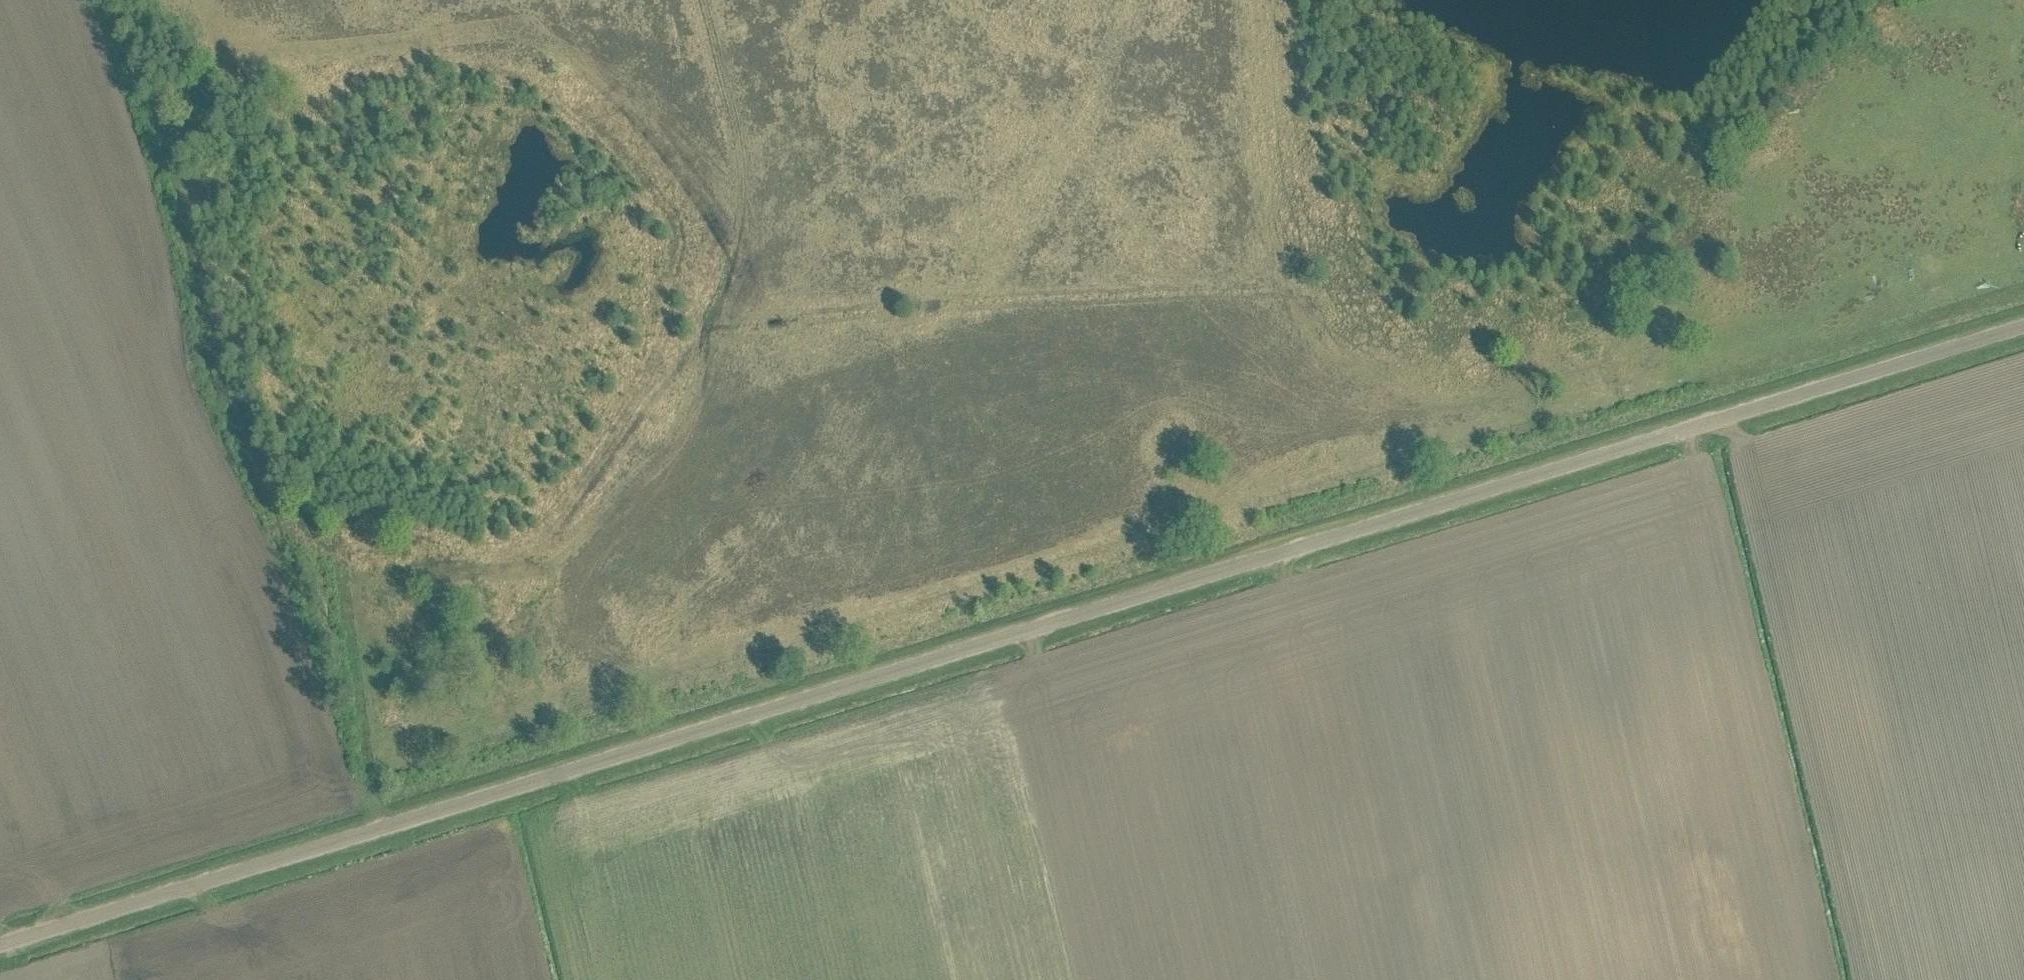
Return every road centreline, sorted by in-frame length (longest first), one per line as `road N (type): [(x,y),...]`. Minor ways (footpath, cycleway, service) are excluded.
road 1 (tertiary): [(0,946),(2023,328)]

